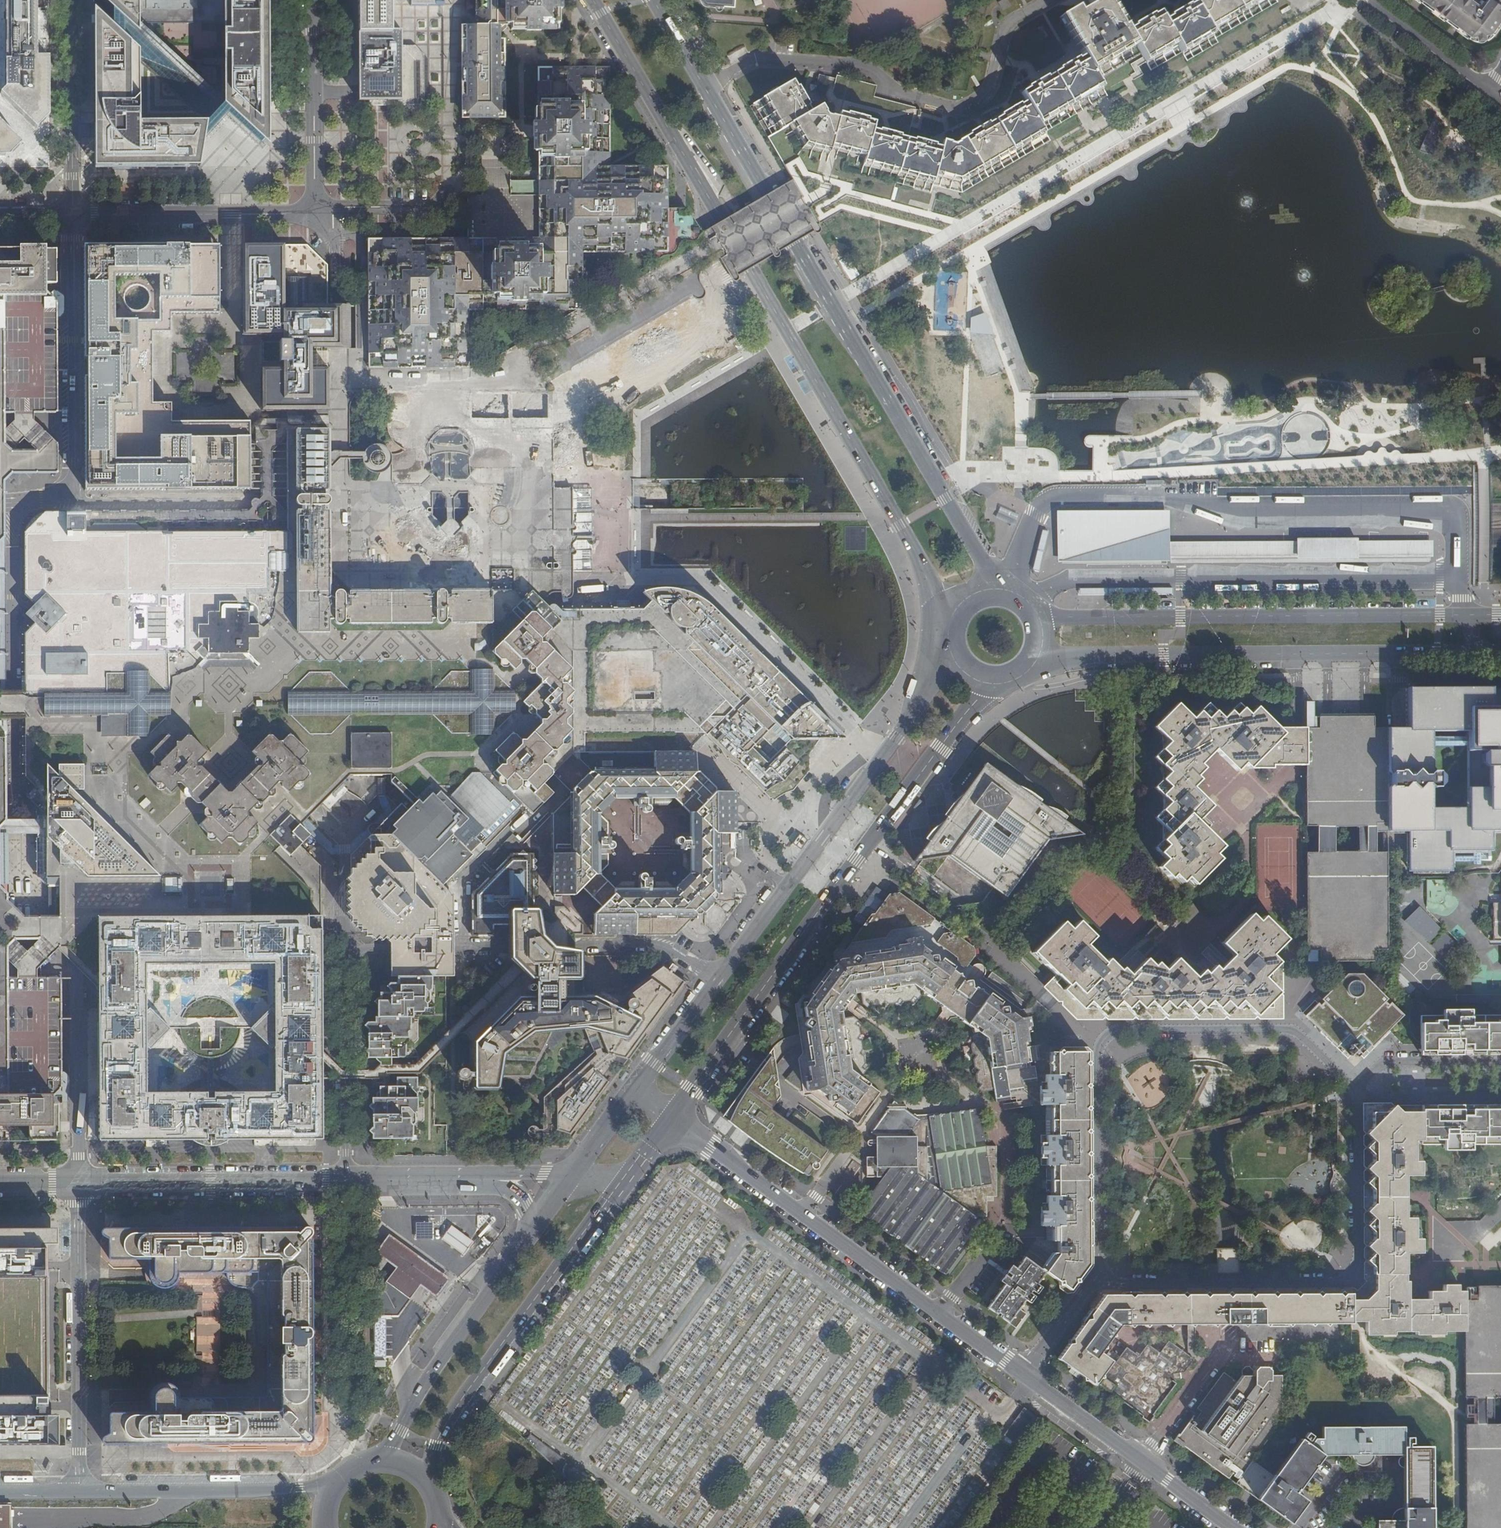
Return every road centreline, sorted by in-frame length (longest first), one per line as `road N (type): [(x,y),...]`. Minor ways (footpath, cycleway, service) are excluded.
road 1 (secondary): [(592,0),(952,615)]
road 2 (residential): [(672,1118),(1228,1527)]
road 3 (residential): [(1356,1092),(1359,1260),(1352,1273),(1334,1282),(1113,1281),(1097,1264),(1097,1046)]
road 4 (secondary): [(1000,588),(703,84)]
road 5 (secondary): [(672,1118),(987,682)]
road 6 (secondary): [(952,655),(633,1088)]
road 7 (secondary): [(1038,657),(1500,653)]
road 8 (secondary): [(1500,615),(1040,618)]
road 9 (unclassified): [(313,0),(316,214),(73,215)]
road 10 (unclassified): [(1045,0),(1003,29),(986,91),(966,108),(906,97),(839,65),(752,60),(703,84)]
road 11 (unclassified): [(78,1183),(462,1180)]
road 12 (secondary): [(425,1475),(453,1412),(629,1175)]
road 13 (unclassified): [(80,1491),(78,1183)]
road 14 (residential): [(1097,1046),(1115,1030),(1285,1029),(1356,1092)]
road 15 (secondary): [(531,1229),(427,1377),(383,1458)]
road 16 (unclassified): [(334,1482),(80,1491)]
road 17 (unclassified): [(70,0),(73,215)]
road 18 (residential): [(1500,1061),(1388,1062),(1356,1092)]
road 19 (residential): [(1368,0),(1486,91)]
road 20 (residential): [(1356,1092),(1500,1095)]

